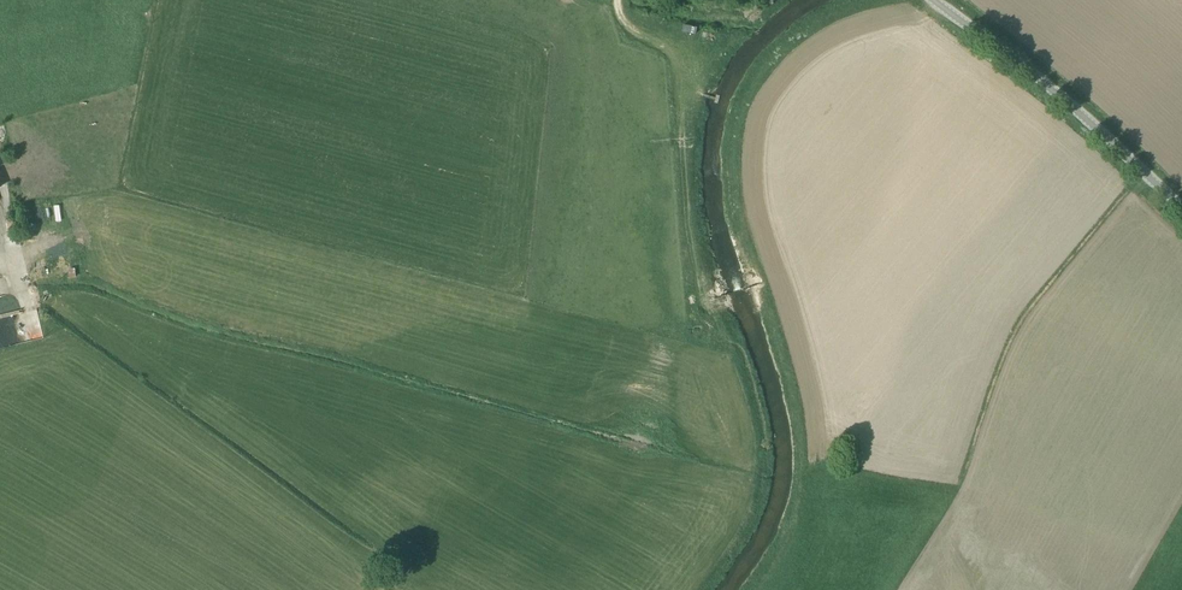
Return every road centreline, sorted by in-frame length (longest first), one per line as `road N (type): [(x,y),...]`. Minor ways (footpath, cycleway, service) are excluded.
road 1 (residential): [(934,0),(1077,111),(1181,209)]
road 2 (track): [(618,0),(628,24),(674,64),(677,130)]

